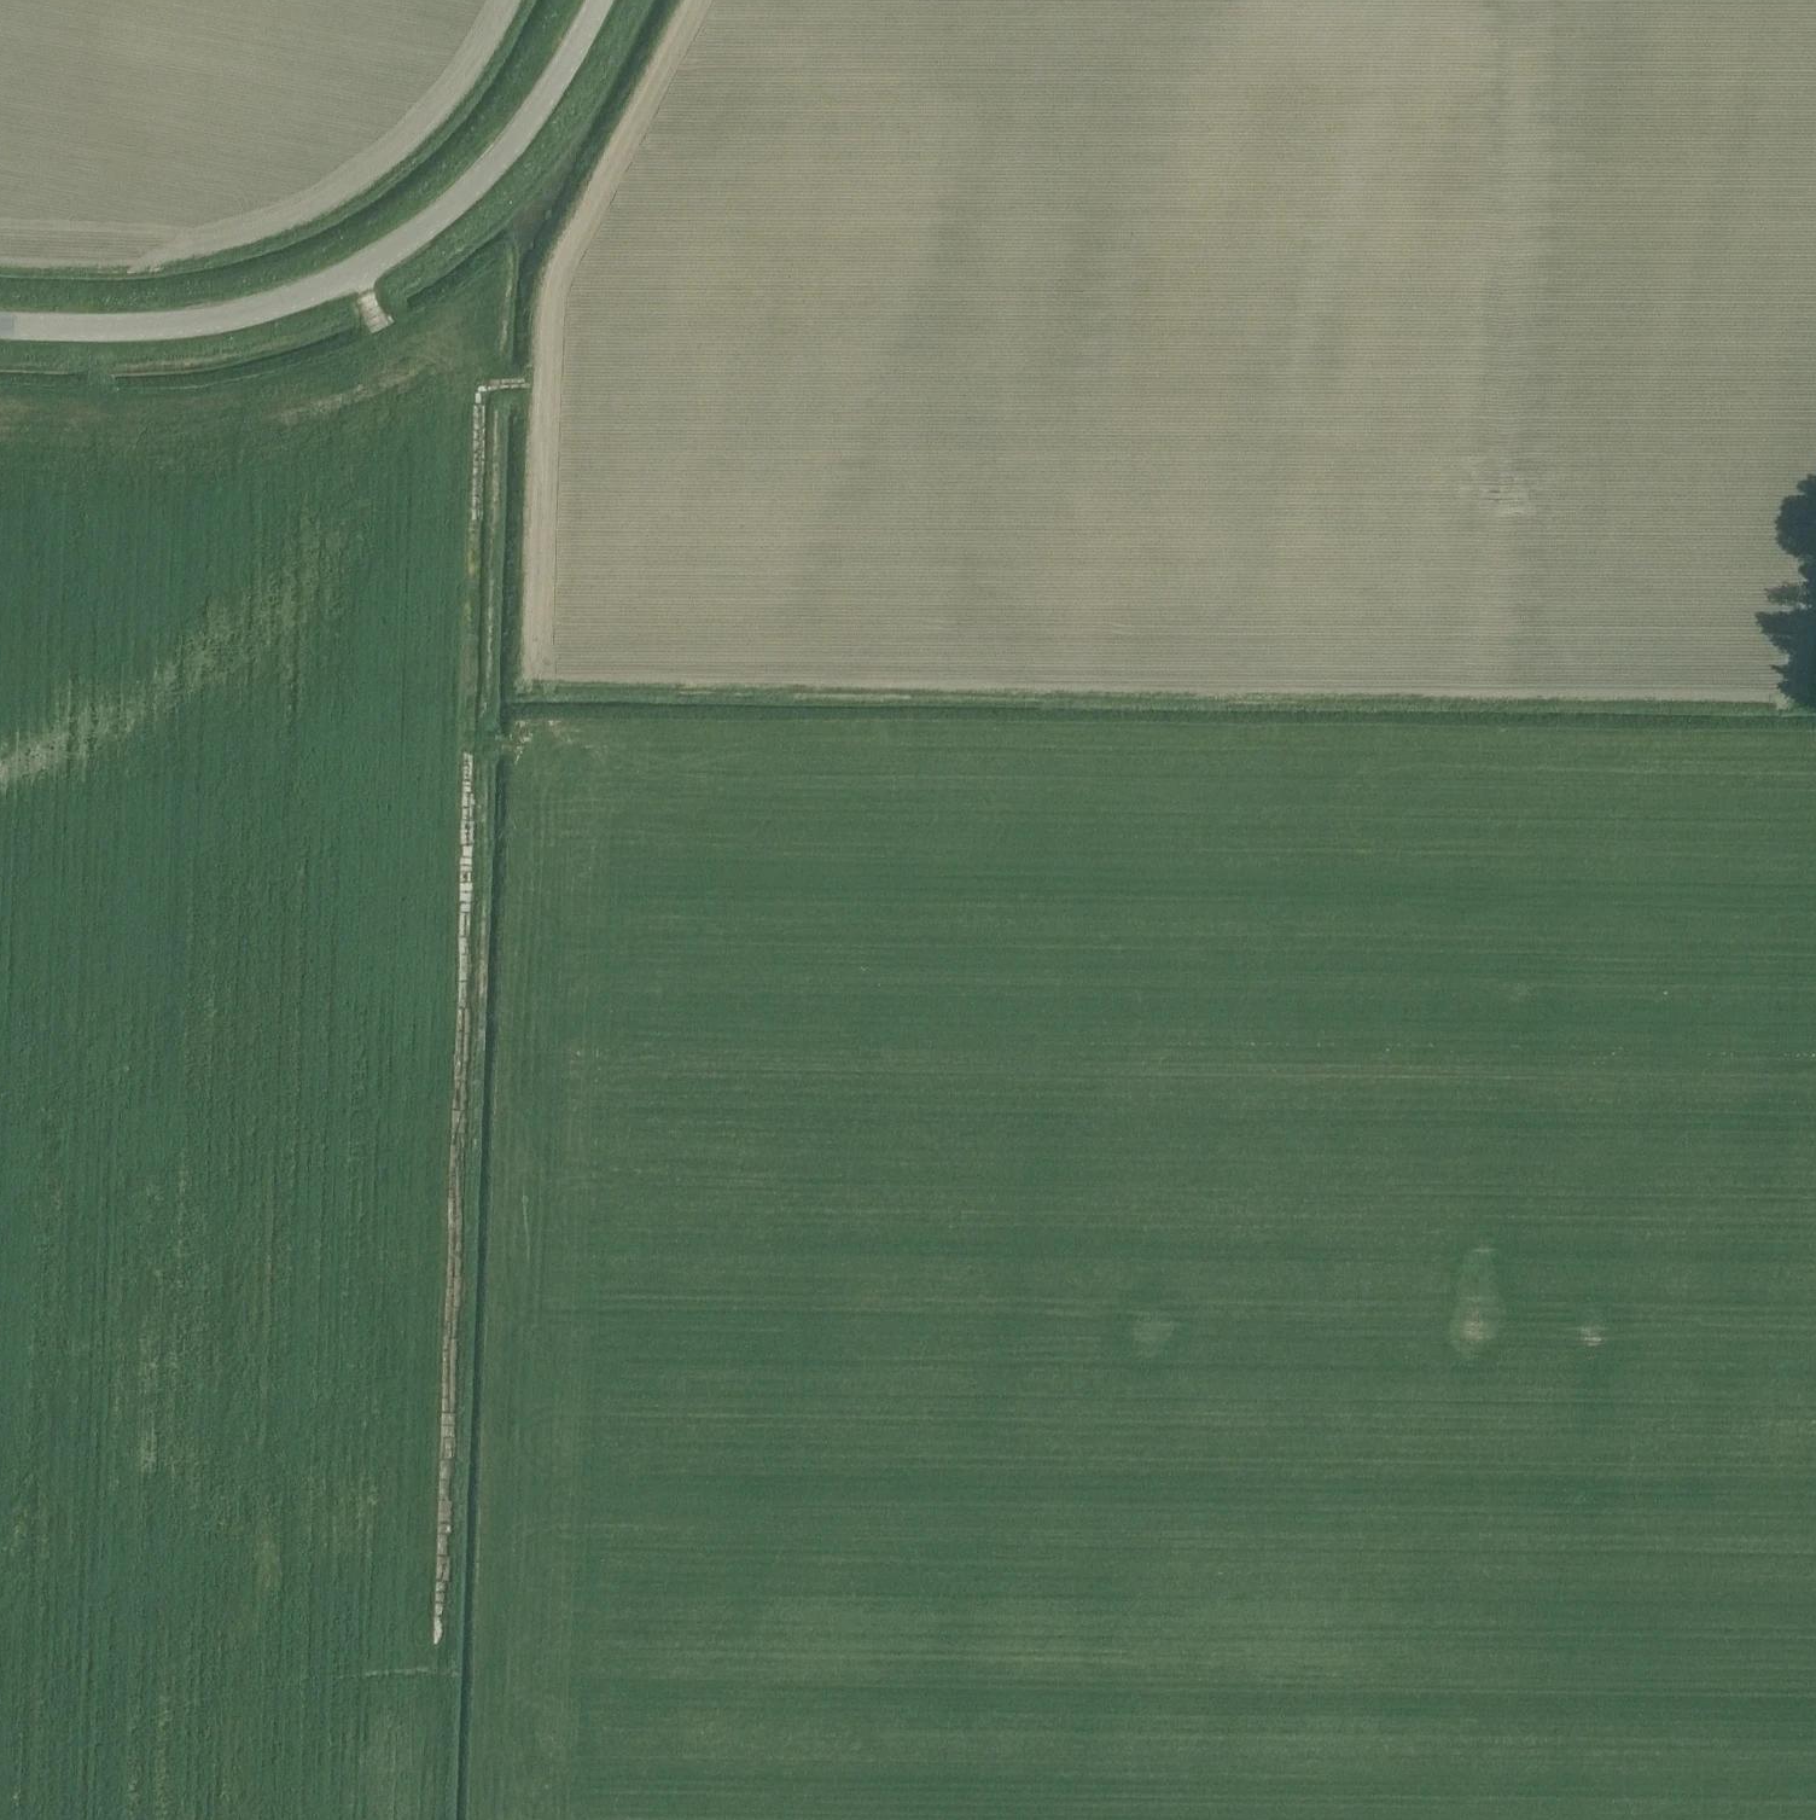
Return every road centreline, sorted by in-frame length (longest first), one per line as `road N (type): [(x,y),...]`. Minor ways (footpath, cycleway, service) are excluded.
road 1 (tertiary): [(0,329),(91,333),(277,313),(465,206),(610,0)]

